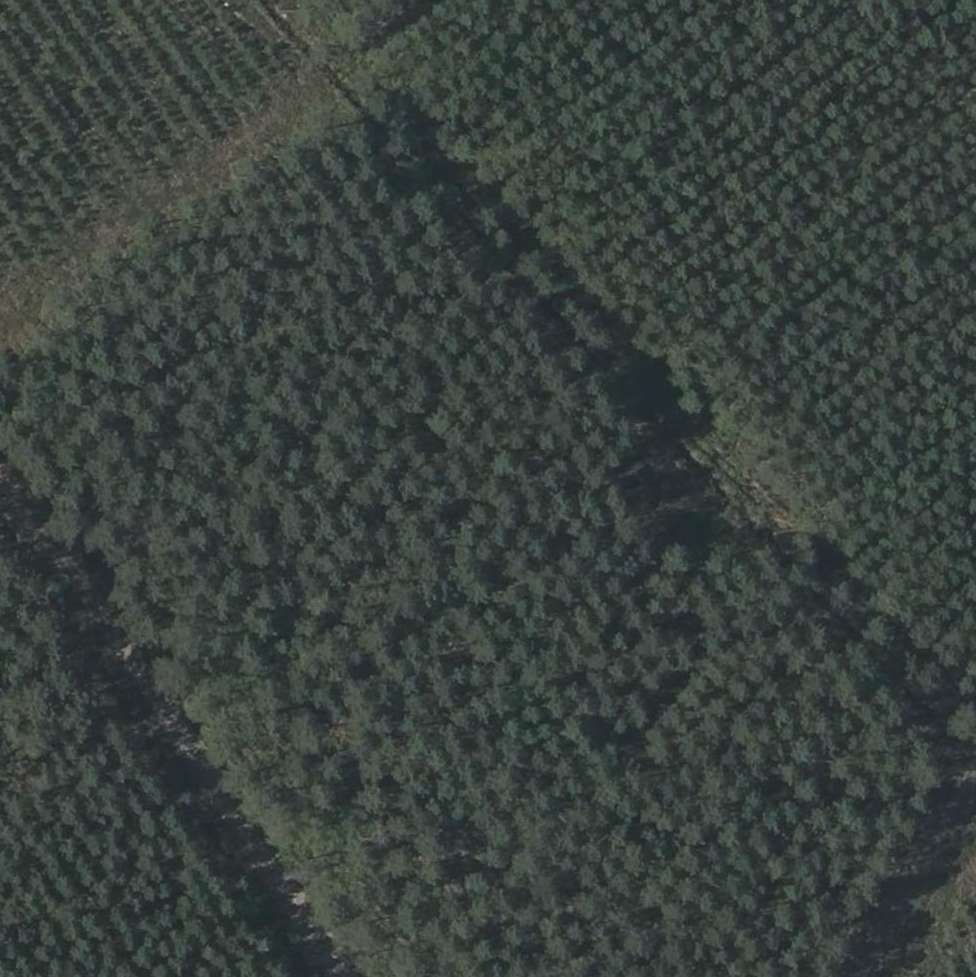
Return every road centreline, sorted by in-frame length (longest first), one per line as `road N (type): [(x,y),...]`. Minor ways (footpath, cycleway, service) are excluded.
road 1 (track): [(0,459),(349,976)]
road 2 (track): [(870,976),(975,775)]

